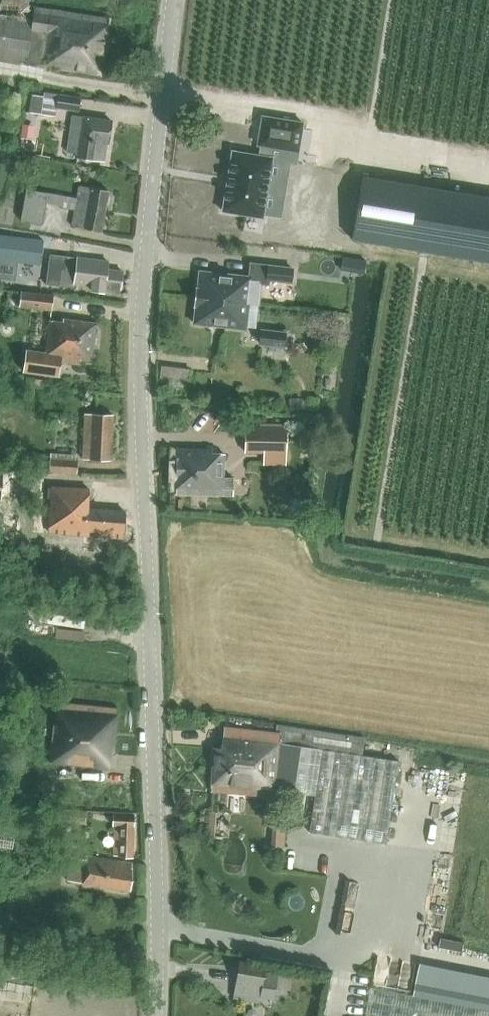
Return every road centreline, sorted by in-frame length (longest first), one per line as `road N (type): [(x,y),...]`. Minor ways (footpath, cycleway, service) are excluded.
road 1 (tertiary): [(158,1015),(141,339),(173,0)]
road 2 (track): [(0,618),(151,643)]

